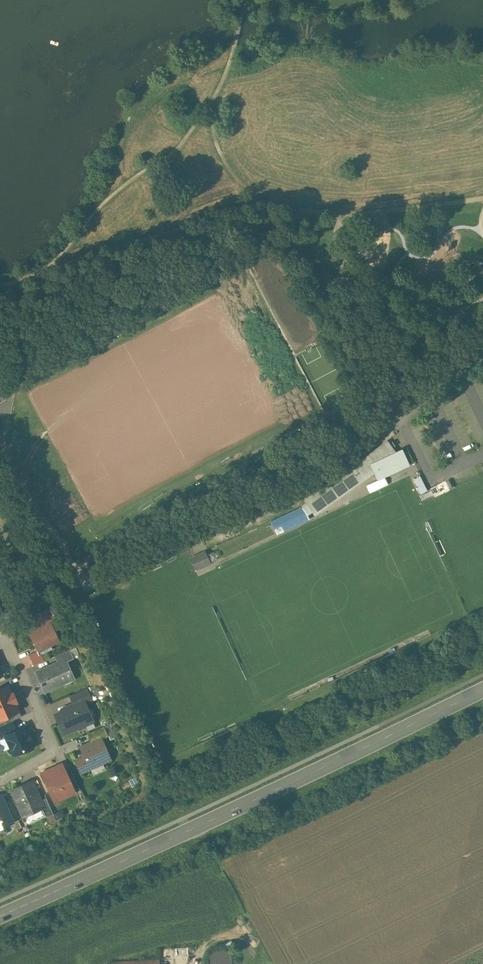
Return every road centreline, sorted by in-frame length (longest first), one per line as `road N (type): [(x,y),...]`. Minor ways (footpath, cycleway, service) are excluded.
road 1 (secondary): [(0,916),(482,689)]
road 2 (unclassified): [(482,351),(307,485),(102,581),(88,580),(71,561)]
road 3 (residential): [(0,781),(54,751),(0,631)]

